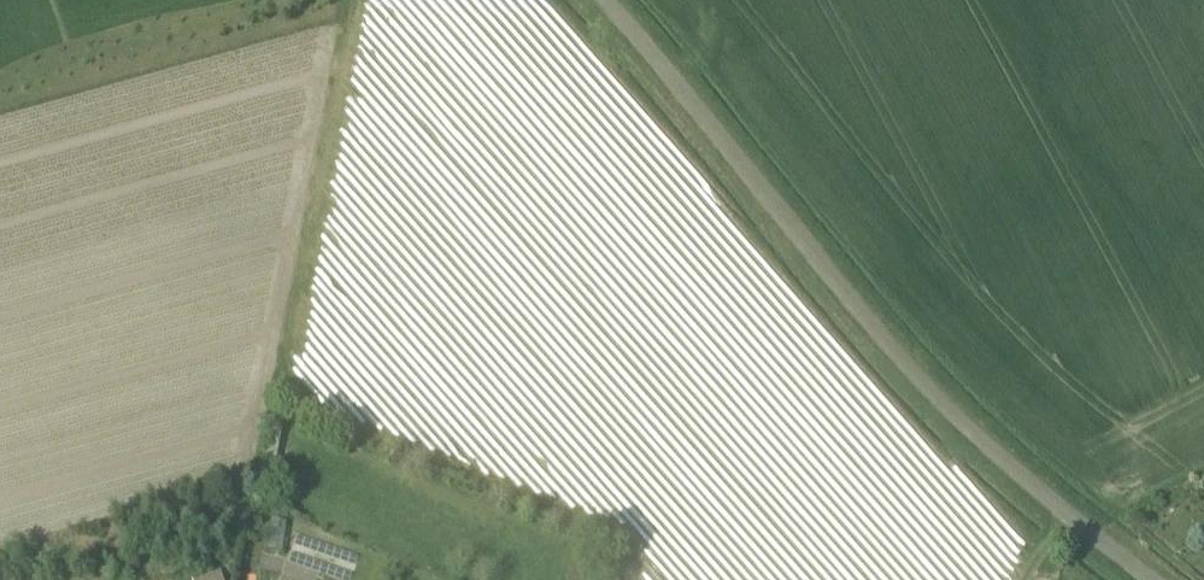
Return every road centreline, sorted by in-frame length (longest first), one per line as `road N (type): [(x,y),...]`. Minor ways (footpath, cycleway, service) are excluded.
road 1 (unclassified): [(1140,579),(945,424),(585,0)]

